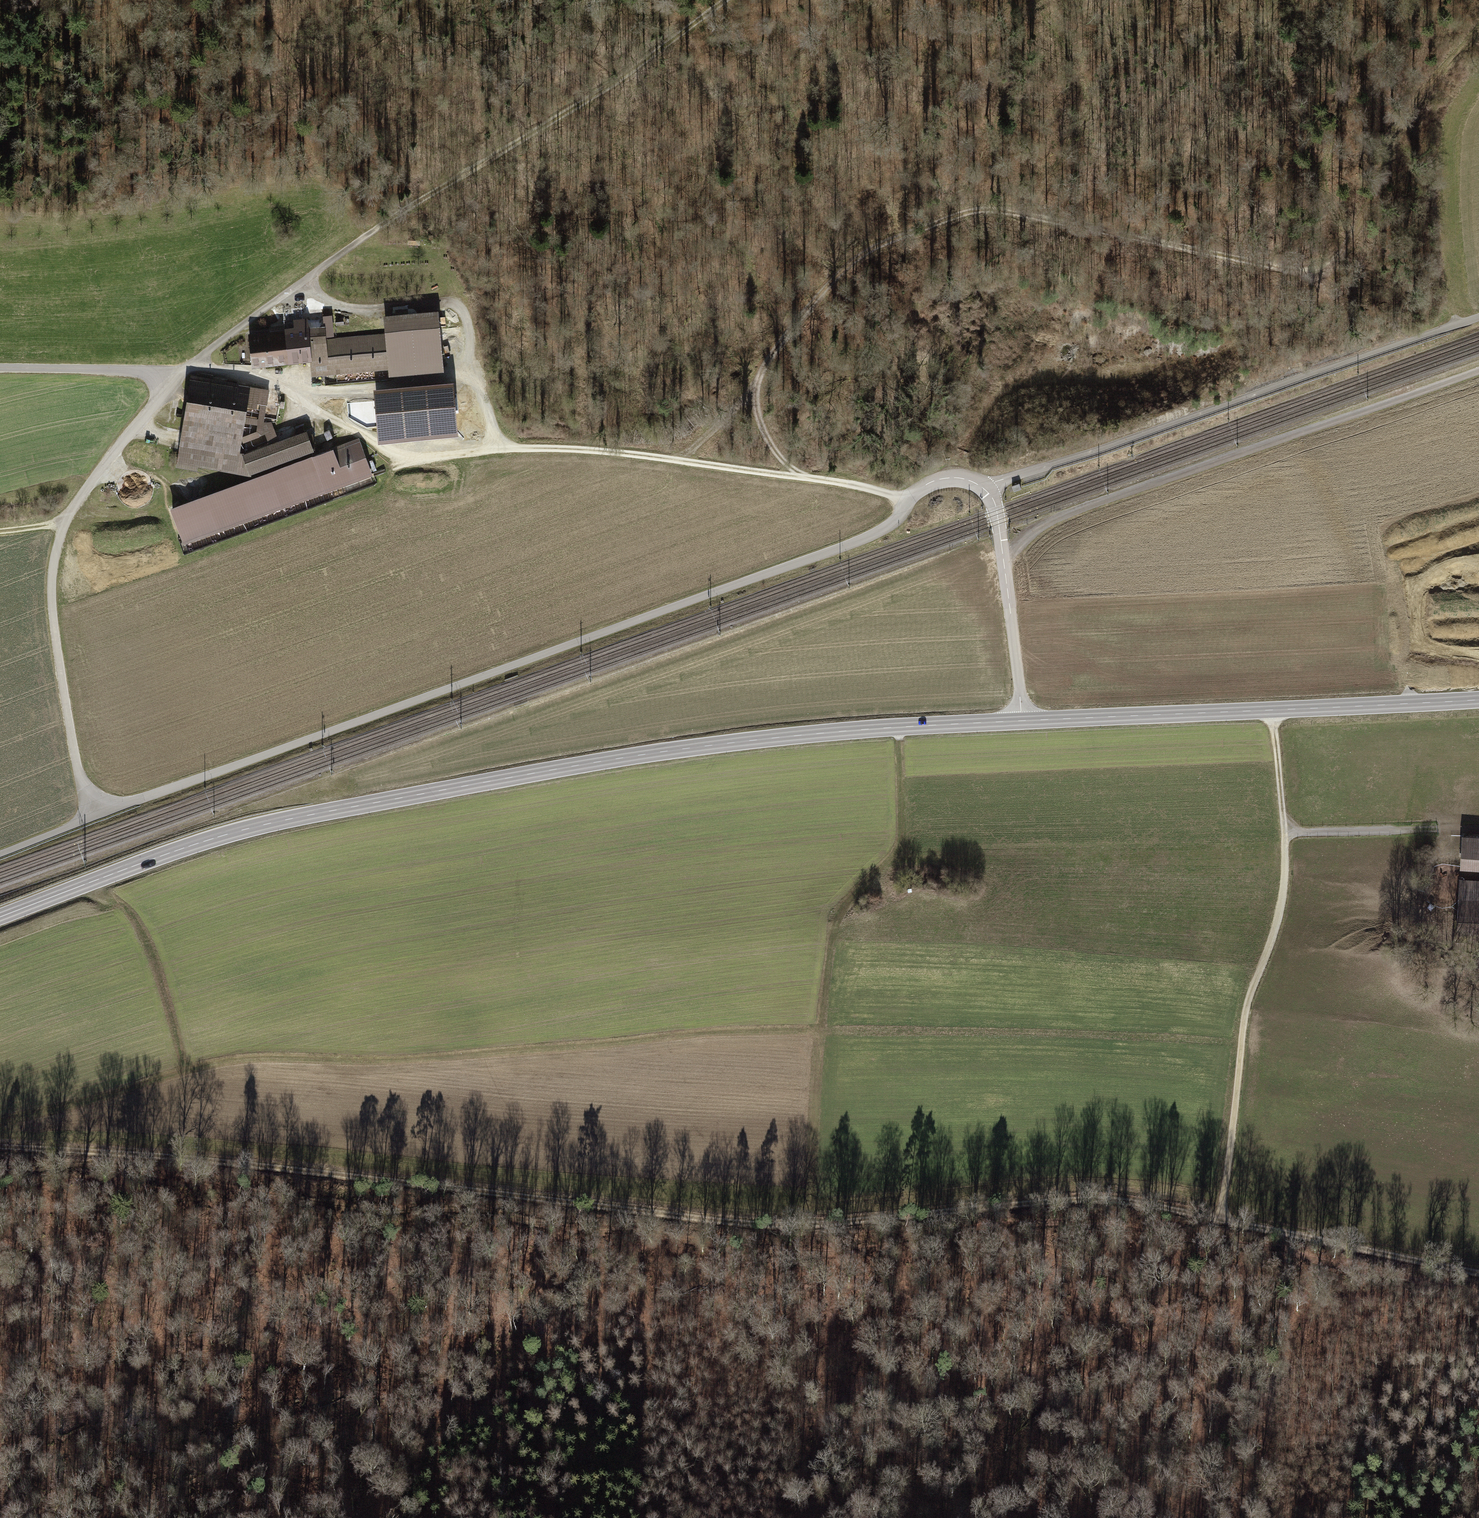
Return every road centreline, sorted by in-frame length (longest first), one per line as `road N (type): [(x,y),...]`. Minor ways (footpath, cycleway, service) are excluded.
road 1 (track): [(1478,317),(1096,452),(994,482),(933,481),(908,498),(895,521),(857,542),(0,853)]
road 2 (track): [(0,1171),(108,1165),(322,1205),(467,1207),(589,1231),(801,1253),(1063,1222),(1273,1249),(1478,1293)]
road 3 (track): [(0,1146),(294,1167),(761,1223),(1113,1199),(1478,1274)]
road 4 (track): [(908,498),(604,449),(392,449),(245,378),(164,382),(345,250),(730,0)]
road 5 (track): [(813,478),(767,437),(753,382),(795,323),(884,239),(1013,212),(1302,271),(1336,261),(1417,102),(1478,31)]
road 6 (primary): [(1022,720),(670,751),(291,818),(207,840),(0,917)]
road 7 (track): [(0,1135),(186,1071),(818,1032)]
road 8 (unclassified): [(89,820),(54,630),(55,557),(70,516),(158,406),(164,382),(138,372),(0,368)]
road 9 (track): [(810,1223),(818,1032),(833,914),(906,840),(898,727)]
road 10 (track): [(1002,561),(1052,520),(1478,369)]
road 11 (track): [(1221,1218),(1248,998),(1284,888),(1274,710)]
road 12 (primary): [(1478,699),(1022,720)]
road 13 (track): [(279,391),(475,379),(501,447)]
road 14 (unclassified): [(1022,720),(996,505),(977,483)]

